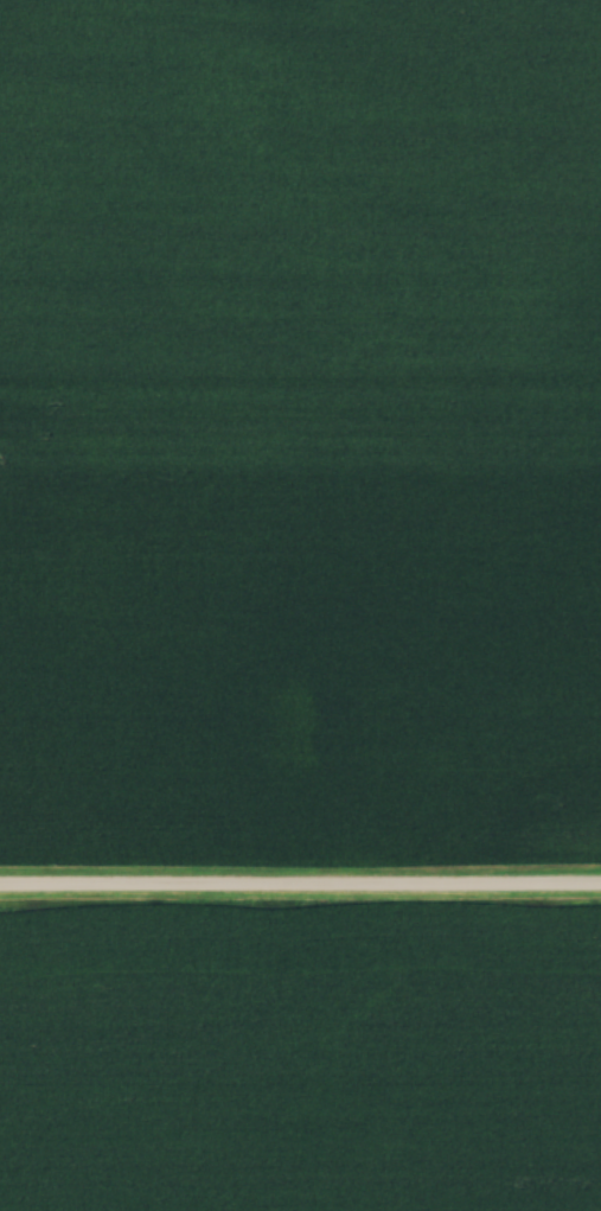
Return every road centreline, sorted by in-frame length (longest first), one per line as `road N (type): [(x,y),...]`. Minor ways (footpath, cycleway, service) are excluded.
road 1 (residential): [(600,882),(0,879)]

